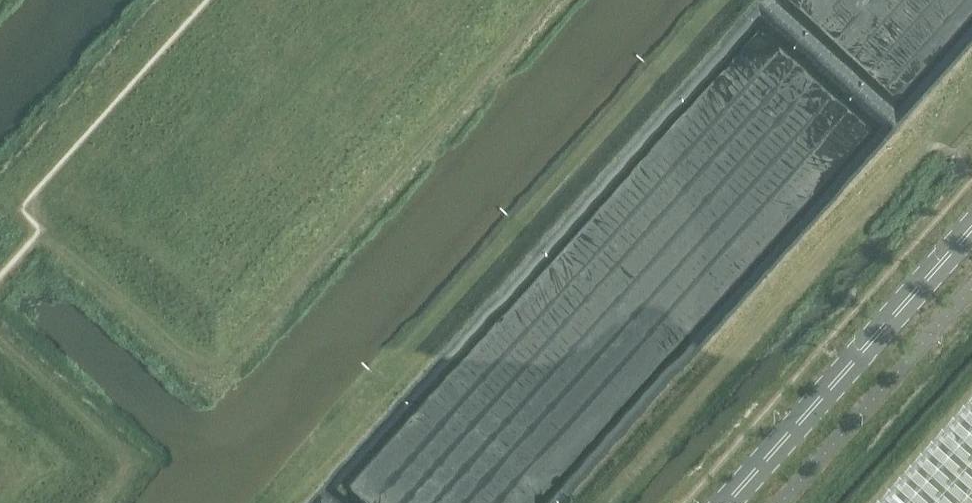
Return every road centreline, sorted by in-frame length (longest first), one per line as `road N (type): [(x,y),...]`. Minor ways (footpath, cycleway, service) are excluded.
road 1 (unclassified): [(719,502),(971,219)]

